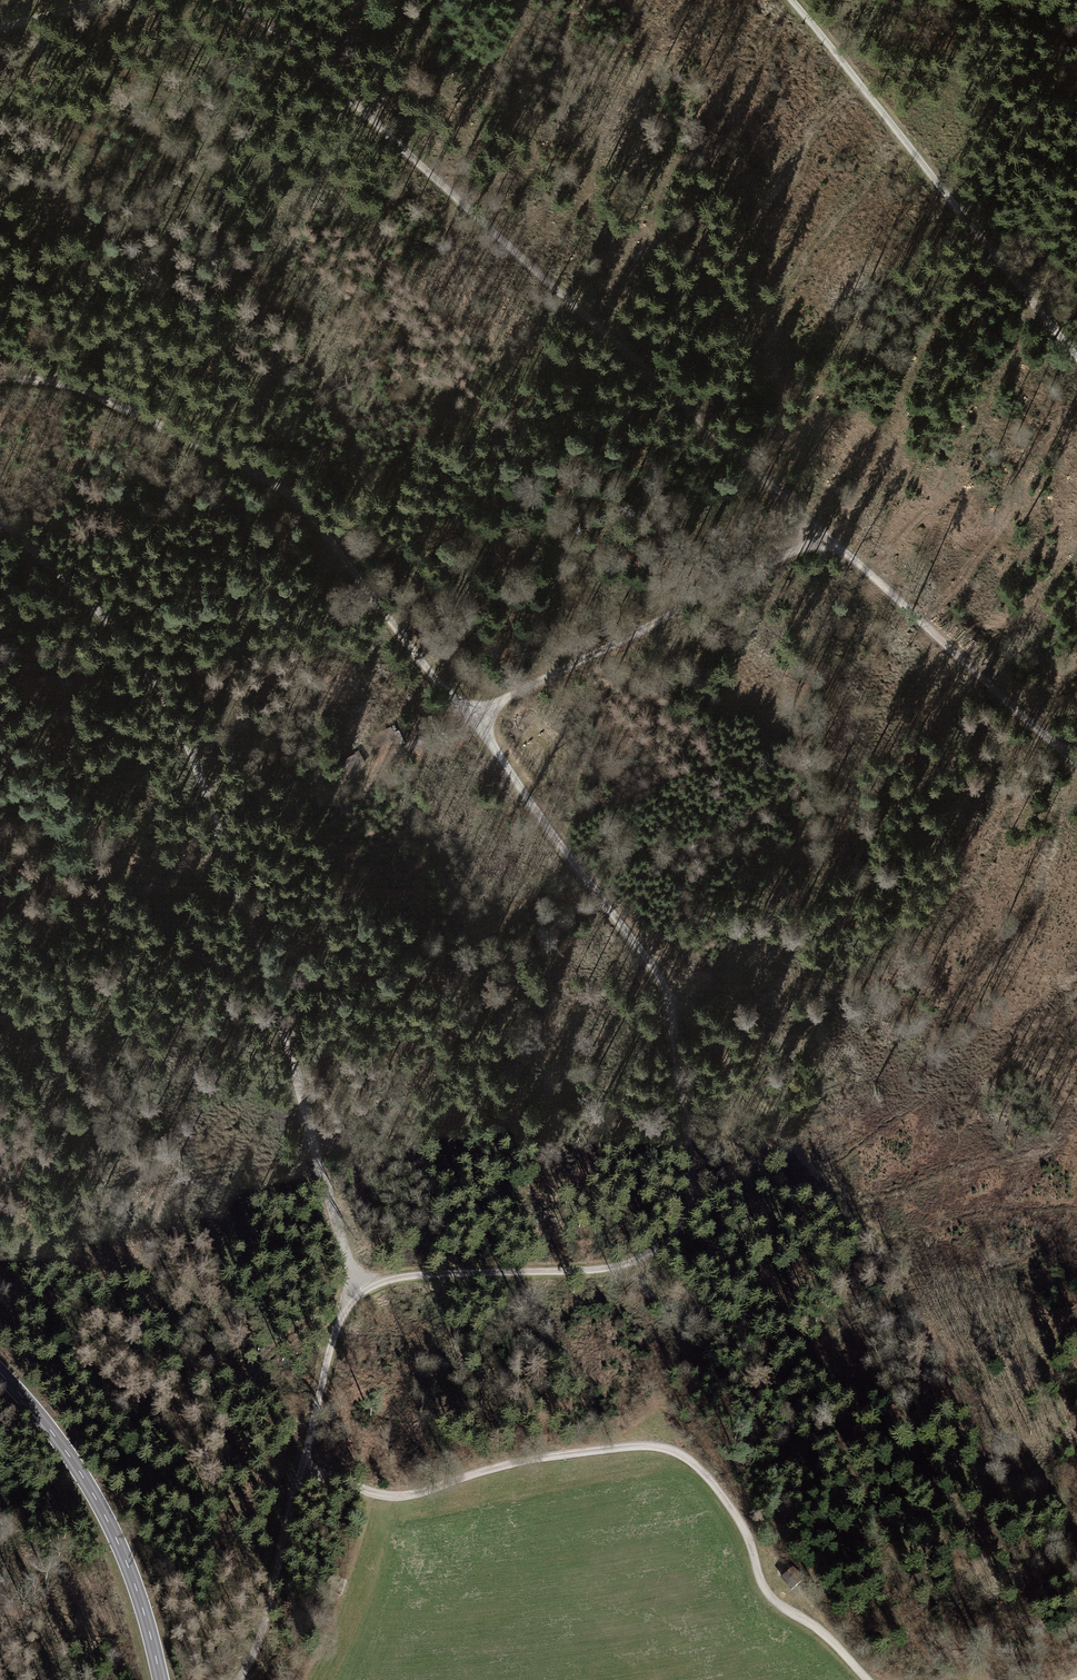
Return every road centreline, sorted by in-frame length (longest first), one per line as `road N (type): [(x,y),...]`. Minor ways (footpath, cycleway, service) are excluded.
road 1 (track): [(300,1472),(334,1335),(358,1295),(422,1275),(631,1263),(670,1242),(692,1199),(660,977),(470,718)]
road 2 (track): [(358,1295),(282,1019),(172,708),(118,634),(0,516)]
road 3 (track): [(824,535),(287,40),(227,0)]
road 4 (track): [(868,1679),(823,1633),(774,1600),(720,1493),(672,1451),(636,1446),(547,1456),(399,1495),(300,1472)]
road 5 (track): [(470,718),(316,521),(273,482),(90,392),(0,377)]
road 6 (track): [(660,977),(762,1109),(866,1212),(940,1360),(960,1468)]
road 7 (track): [(1076,356),(791,0)]
road 8 (track): [(470,718),(824,535)]
road 9 (tertiary): [(0,1373),(67,1453),(104,1514),(135,1585),(161,1679)]
road 10 (track): [(824,535),(1067,757)]
road 11 (track): [(300,1472),(265,1624),(239,1679)]

